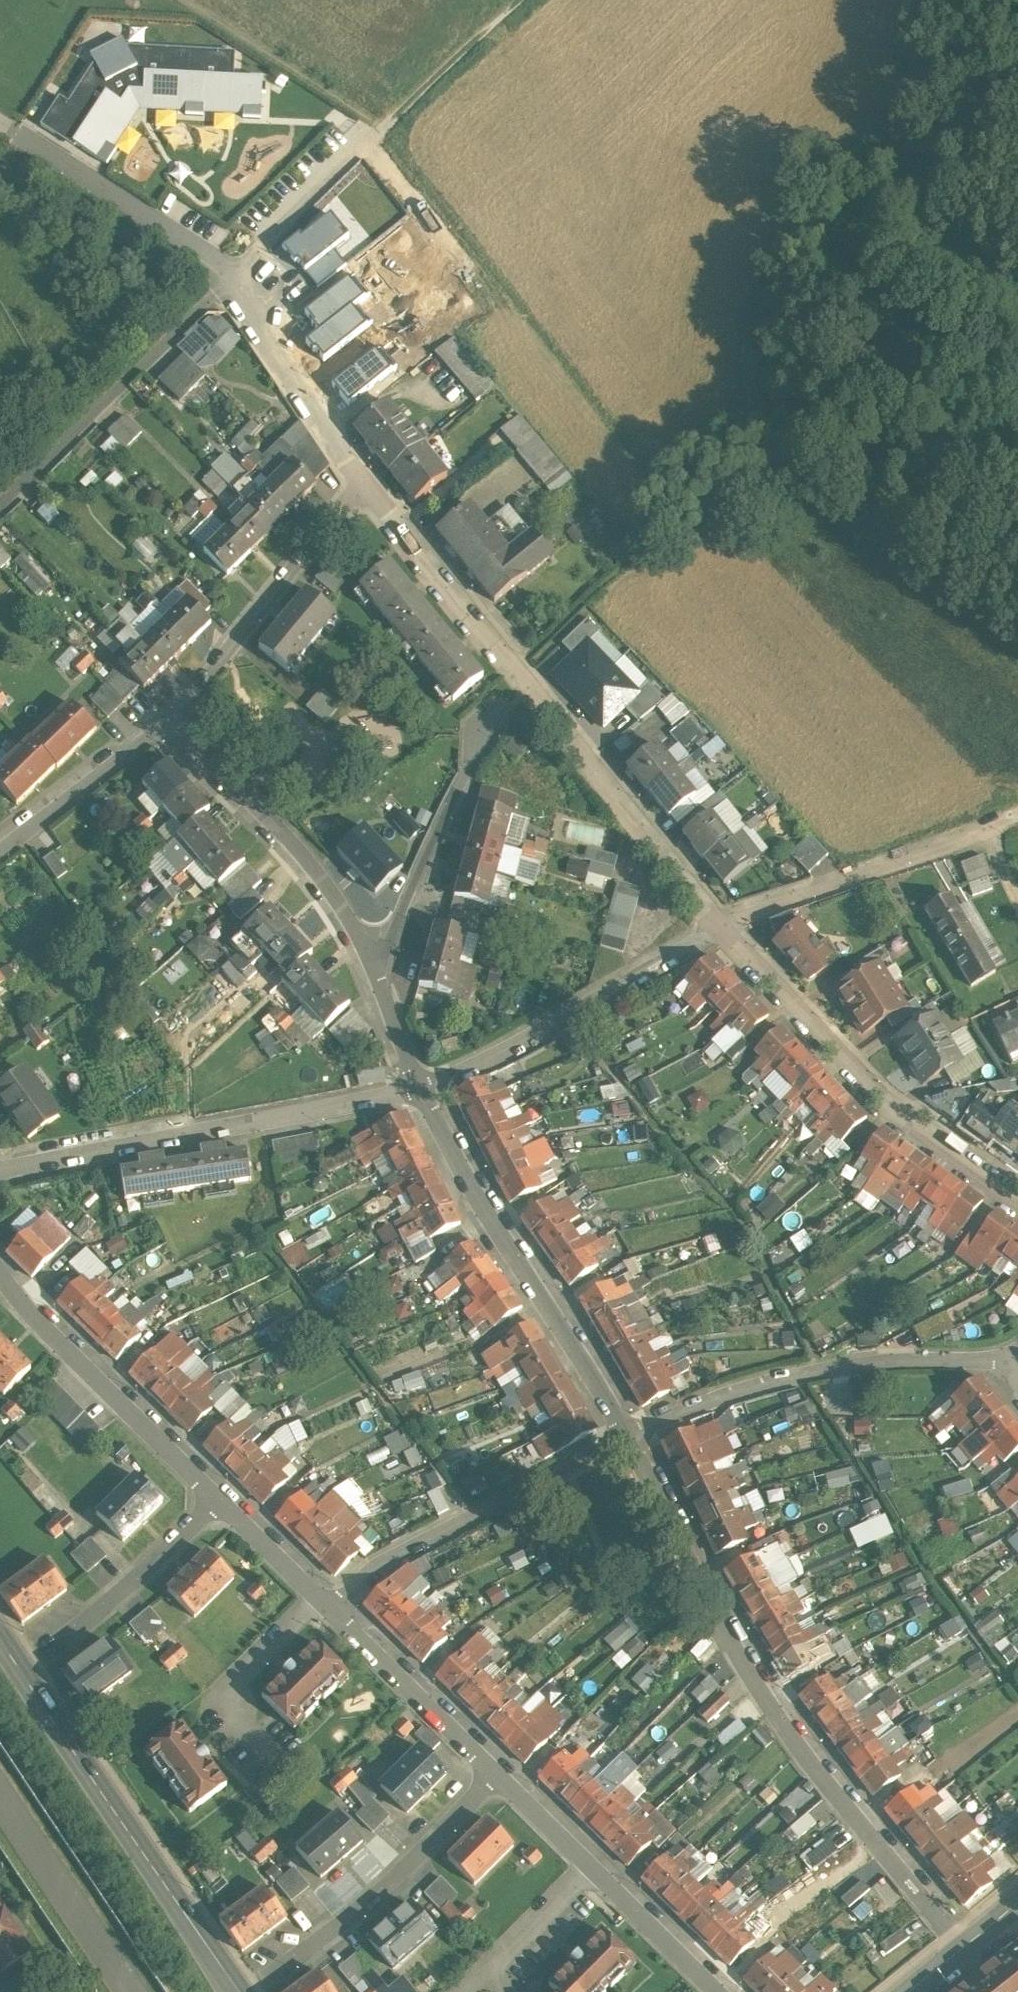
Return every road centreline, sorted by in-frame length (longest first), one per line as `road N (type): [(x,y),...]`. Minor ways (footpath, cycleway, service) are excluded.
road 1 (residential): [(970,1942),(787,1732),(631,1435)]
road 2 (residential): [(360,477),(234,276),(0,502)]
road 3 (residential): [(0,1176),(420,1090)]
road 4 (tertiary): [(238,1991),(0,1641)]
road 5 (residential): [(631,1435),(477,1205),(420,1090)]
road 6 (residential): [(1017,1199),(827,1041),(721,926)]
road 7 (residential): [(1009,1359),(796,1374),(631,1435)]
road 8 (residential): [(631,1435),(367,1573),(335,1609)]
road 9 (residential): [(420,1090),(510,1051),(721,926)]
road 10 (residential): [(368,960),(396,929),(508,699),(530,681)]
road 11 (residential): [(264,1983),(507,1776)]
road 12 (residential): [(368,960),(306,864),(163,718)]
road 13 (residential): [(225,1496),(0,1276)]
road 14 (residential): [(163,718),(253,623),(360,477)]
road 15 (residential): [(721,926),(1017,829)]
road 16 (residential): [(721,926),(530,681)]
road 17 (residential): [(530,681),(360,477)]
road 18 (residential): [(507,1776),(335,1609)]
road 19 (residential): [(43,1652),(225,1496)]
road 20 (track): [(386,128),(185,0)]
road 21 (secondary): [(0,1801),(135,1991)]
road 22 (residential): [(0,850),(163,718)]
road 23 (track): [(386,128),(522,0)]
road 24 (residential): [(726,1991),(608,1872)]
road 25 (residential): [(335,1609),(225,1496)]
road 26 (residential): [(508,1991),(513,1973),(608,1872)]
road 27 (residential): [(420,1090),(368,960)]
road 28 (residential): [(608,1872),(507,1776)]

